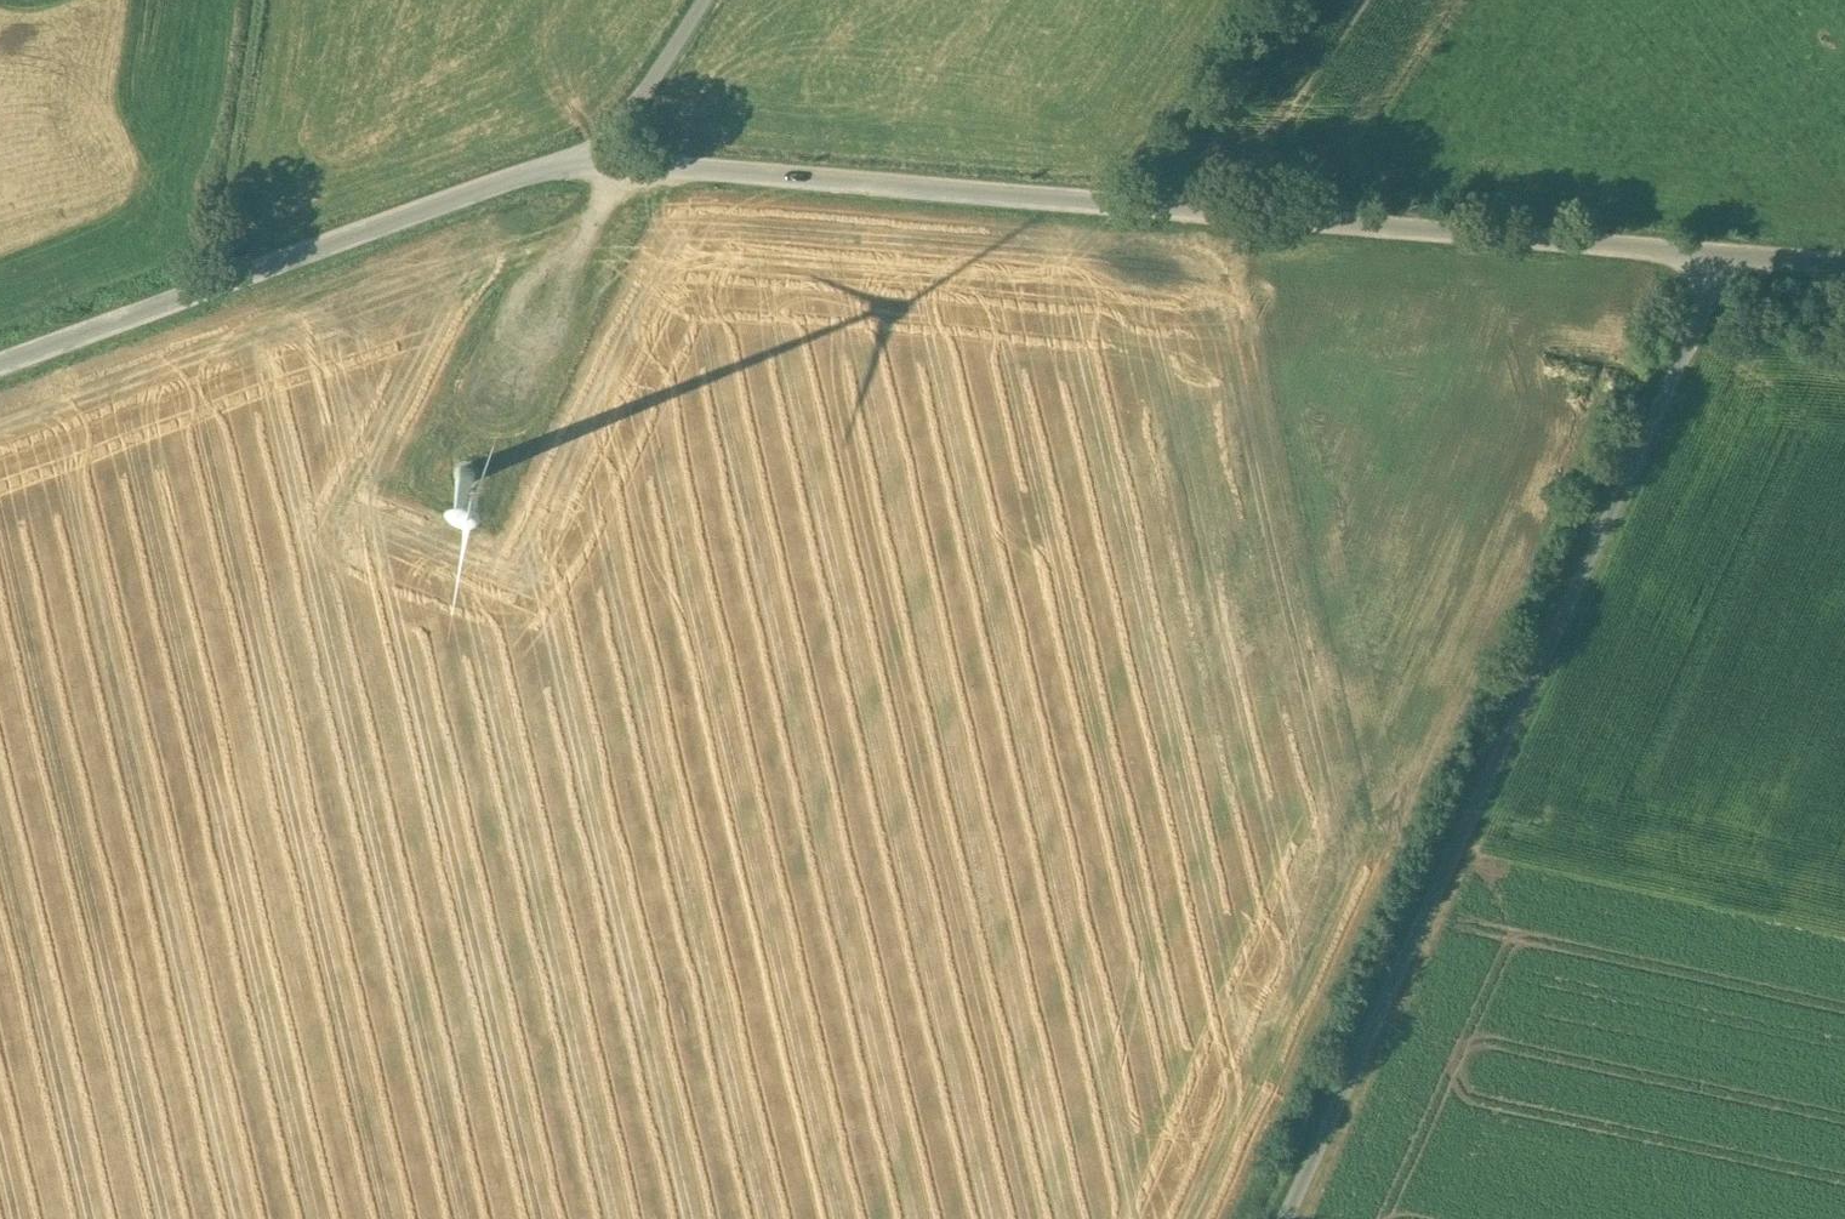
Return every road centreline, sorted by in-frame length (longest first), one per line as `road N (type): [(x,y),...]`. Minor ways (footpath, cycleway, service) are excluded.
road 1 (unclassified): [(598,159),(1712,254)]
road 2 (unclassified): [(1285,1218),(1703,313),(1712,254)]
road 3 (unclassified): [(598,159),(564,163),(0,365)]
road 4 (unclassified): [(702,0),(598,159)]
road 5 (unclassified): [(1844,265),(1712,254)]

